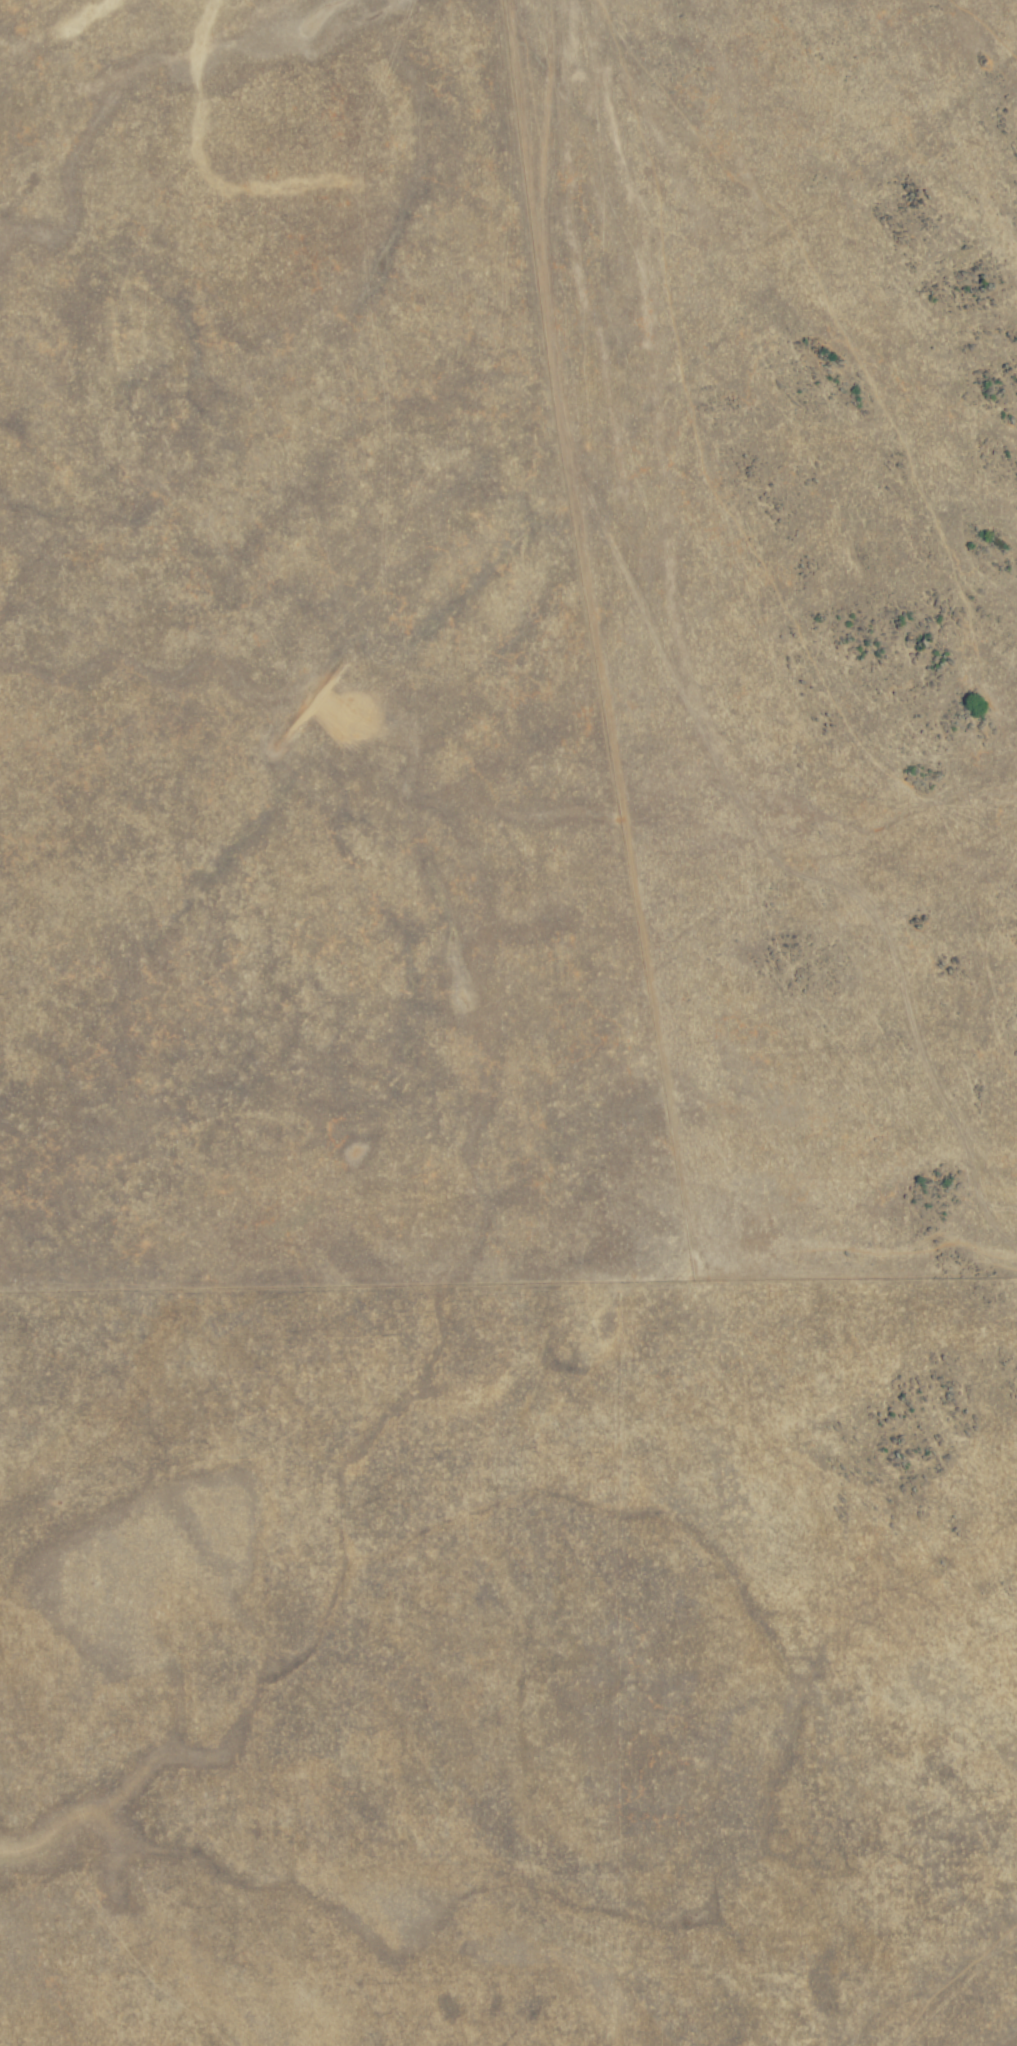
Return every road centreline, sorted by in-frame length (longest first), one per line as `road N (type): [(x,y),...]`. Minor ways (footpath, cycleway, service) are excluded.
road 1 (track): [(550,0),(571,38),(565,430),(581,502),(702,717),(735,817),(888,949),(1016,1240)]

